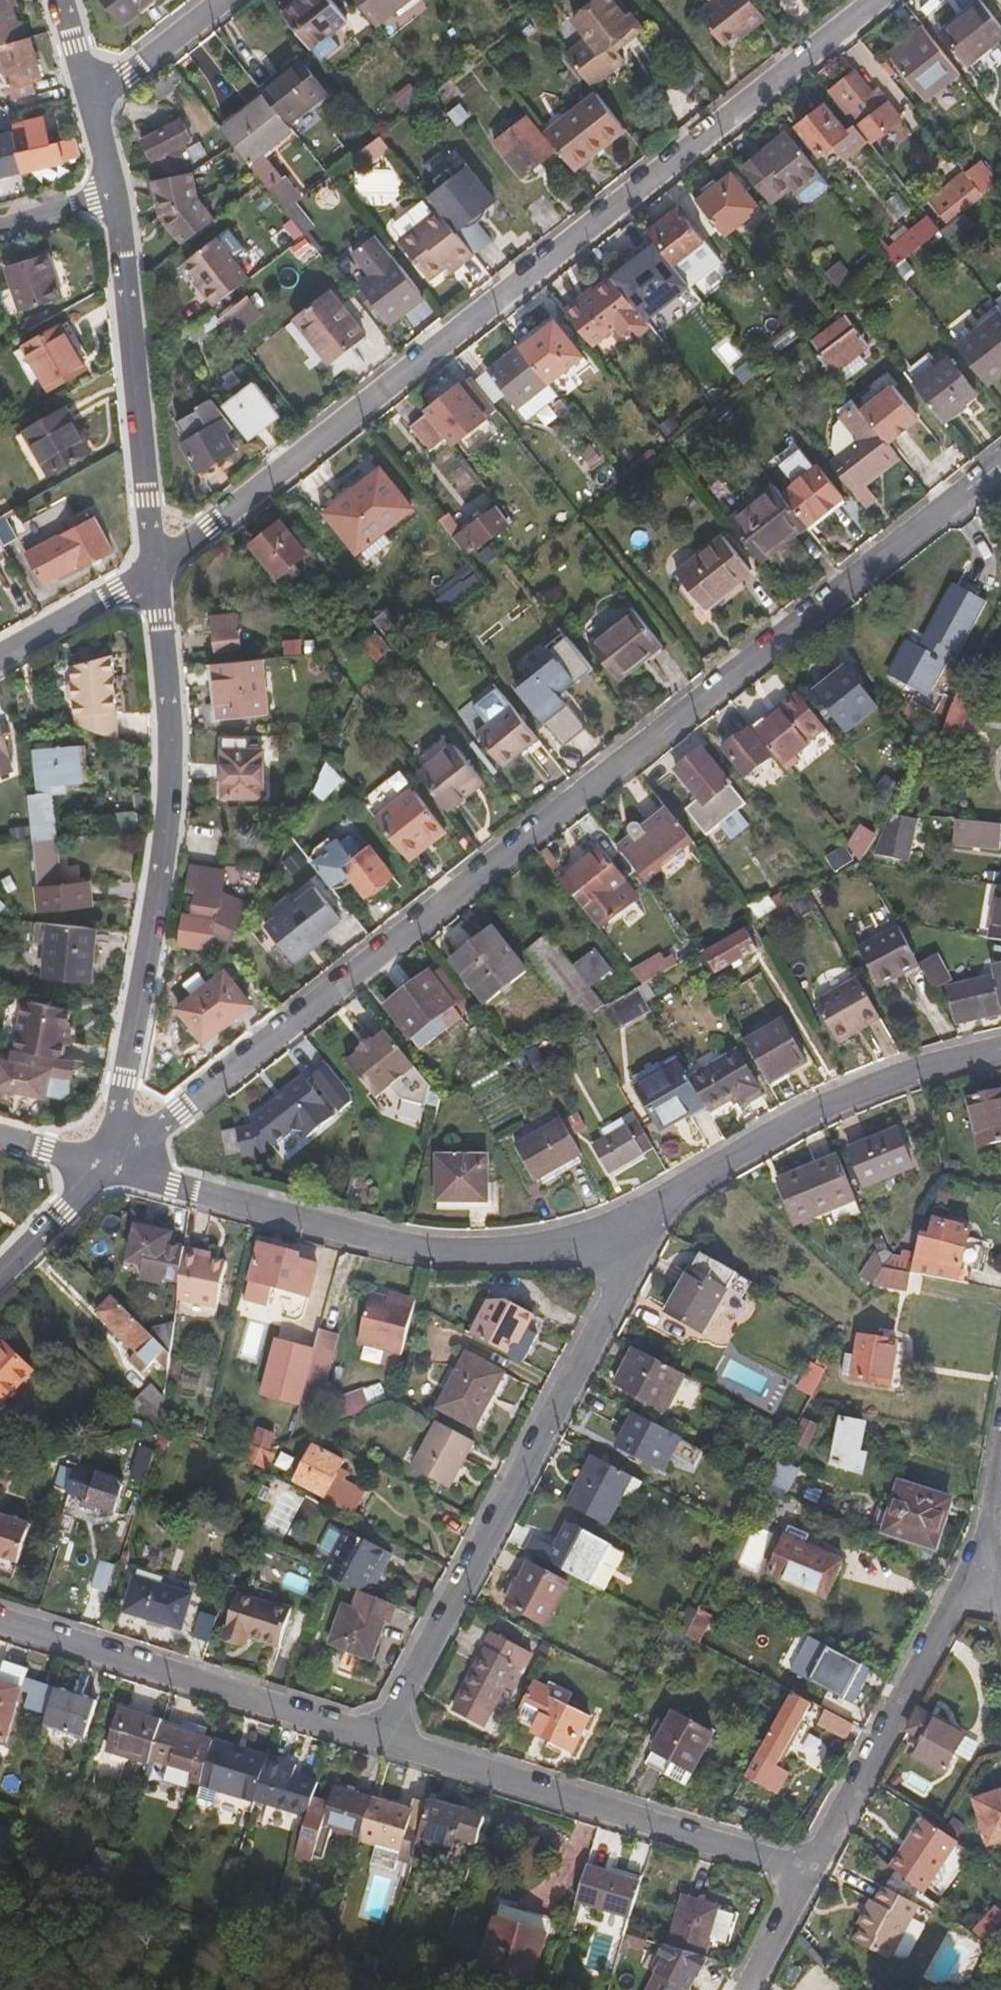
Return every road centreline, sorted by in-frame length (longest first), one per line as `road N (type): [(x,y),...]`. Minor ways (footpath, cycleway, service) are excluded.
road 1 (residential): [(1000,470),(111,1162)]
road 2 (residential): [(152,573),(880,0)]
road 3 (residential): [(152,573),(164,672),(167,814),(111,1162)]
road 4 (residential): [(605,1230),(620,1263),(615,1302),(383,1736)]
road 5 (residential): [(605,1230),(541,1246),(386,1239),(111,1162)]
road 6 (residential): [(383,1736),(812,1871)]
road 7 (residential): [(1000,1050),(893,1079),(816,1111),(605,1230)]
road 8 (residential): [(0,1617),(383,1736)]
road 9 (residential): [(114,189),(152,573)]
road 10 (residential): [(812,1871),(992,1542)]
road 11 (residential): [(152,573),(0,658)]
road 12 (residential): [(90,104),(220,0)]
road 13 (residential): [(111,1162),(0,1271)]
road 14 (residential): [(750,1989),(812,1871)]
road 15 (residential): [(0,228),(114,189)]

